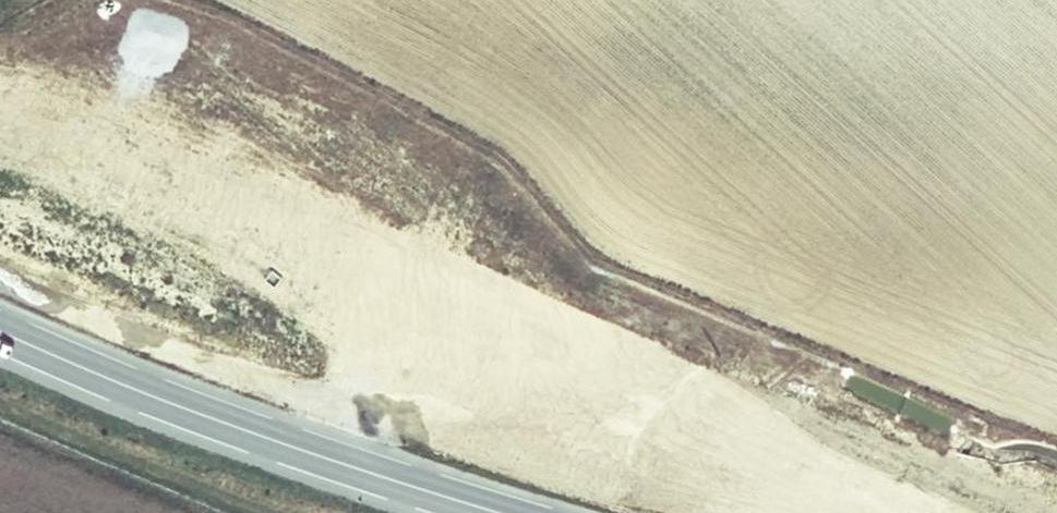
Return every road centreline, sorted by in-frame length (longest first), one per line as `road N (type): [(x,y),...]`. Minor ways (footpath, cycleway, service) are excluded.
road 1 (motorway): [(916,512),(393,262),(0,42)]
road 2 (motorway): [(0,129),(339,320),(730,512)]

